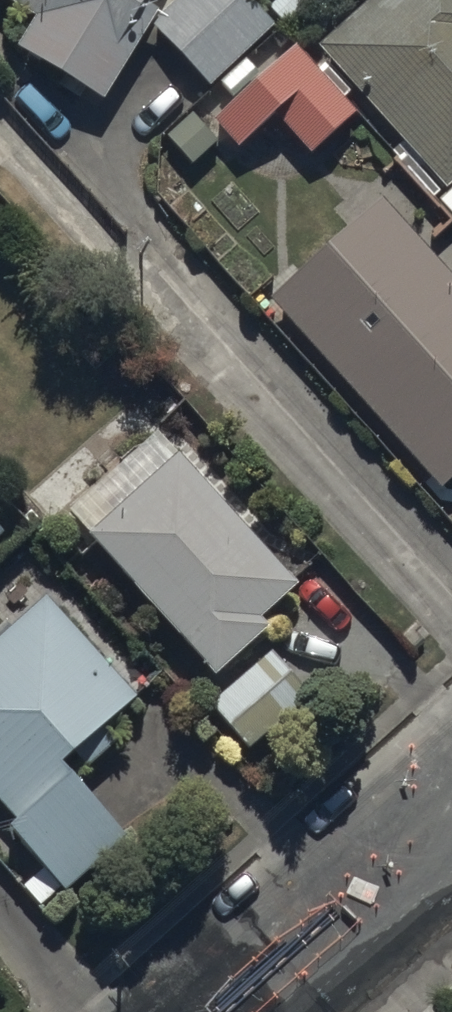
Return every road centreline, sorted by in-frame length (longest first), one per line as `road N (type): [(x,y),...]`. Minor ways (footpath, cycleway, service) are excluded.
road 1 (residential): [(451,794),(208,1011)]
road 2 (residential): [(99,1011),(0,899)]

